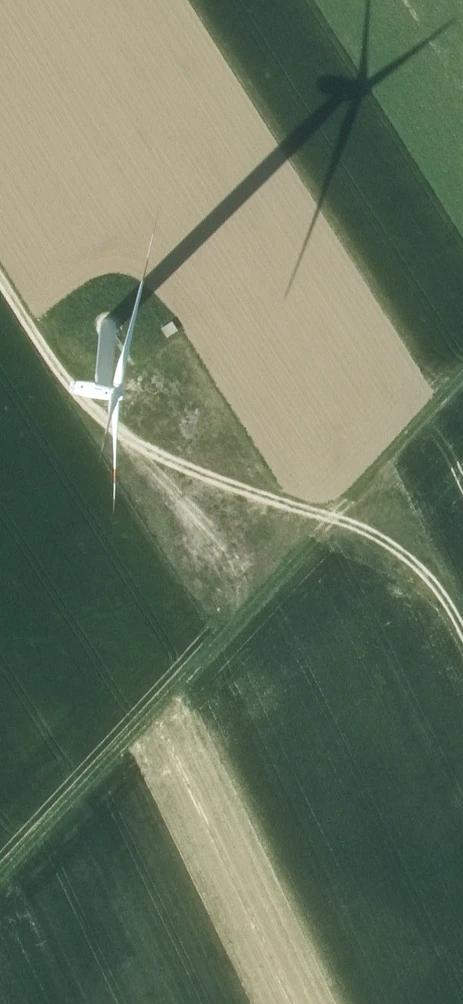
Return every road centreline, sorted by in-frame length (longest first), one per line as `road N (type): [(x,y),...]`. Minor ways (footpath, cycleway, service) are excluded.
road 1 (track): [(0,880),(462,379)]
road 2 (track): [(0,273),(90,412),(173,461),(365,529),(436,575),(462,632)]

